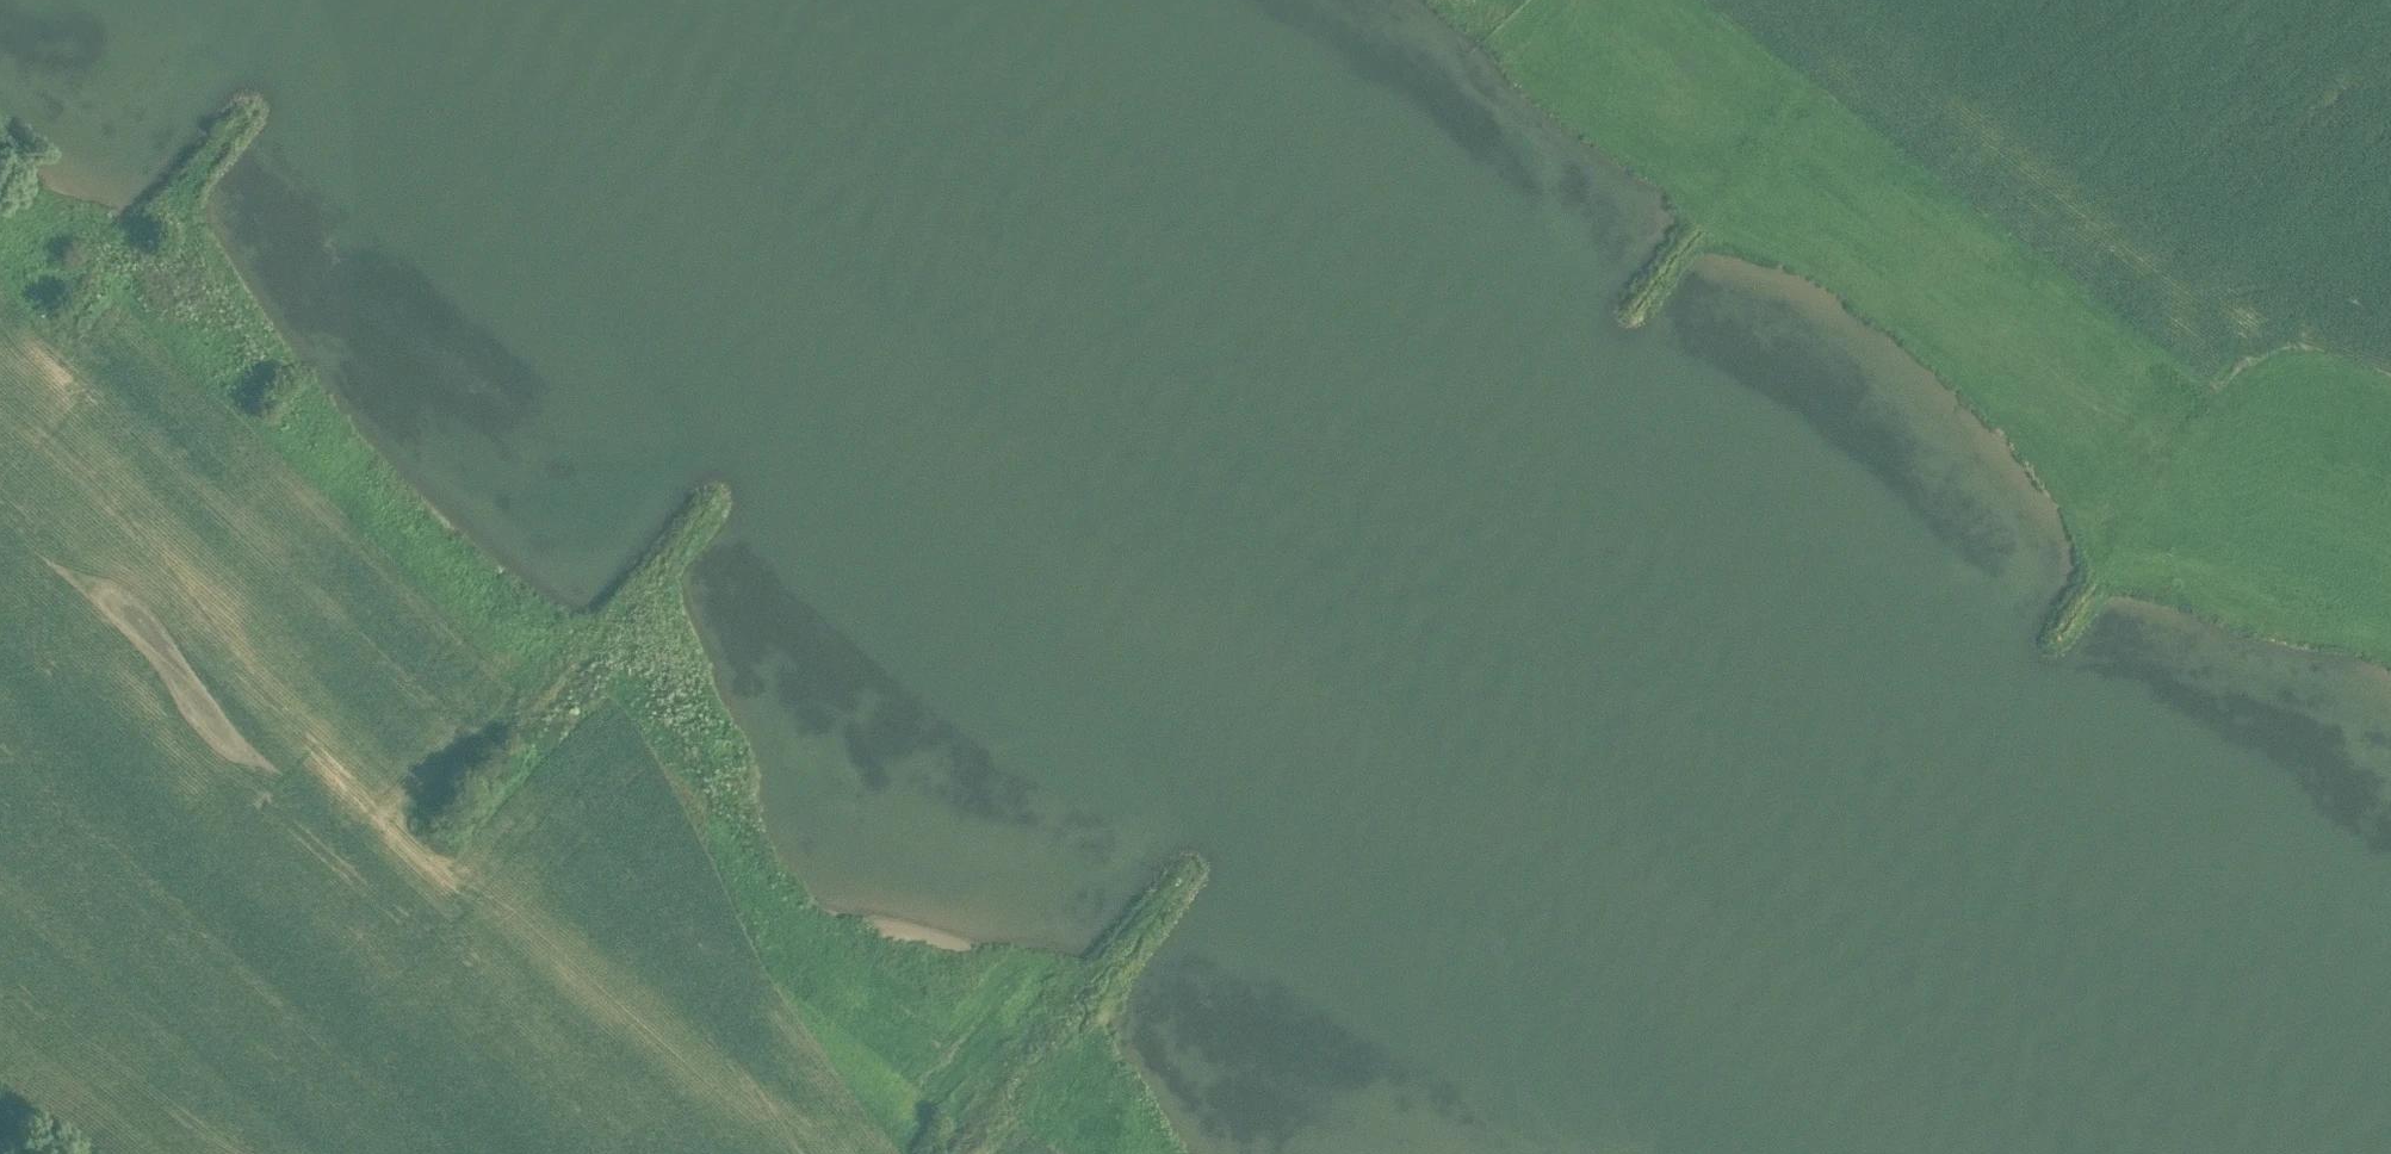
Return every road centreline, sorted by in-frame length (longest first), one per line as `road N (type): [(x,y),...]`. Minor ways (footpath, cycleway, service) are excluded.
road 1 (track): [(0,714),(446,1153)]

